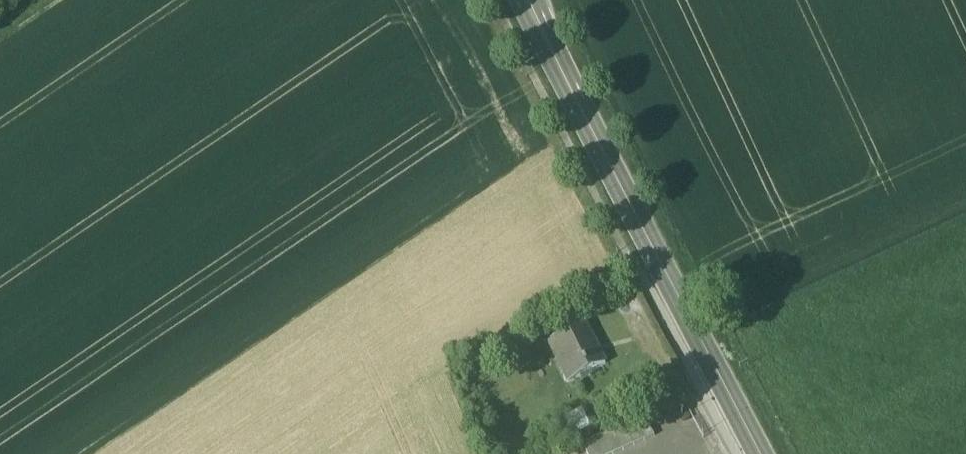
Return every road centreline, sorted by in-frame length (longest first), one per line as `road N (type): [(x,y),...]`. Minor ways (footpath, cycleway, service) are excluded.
road 1 (secondary): [(542,25),(761,453)]

